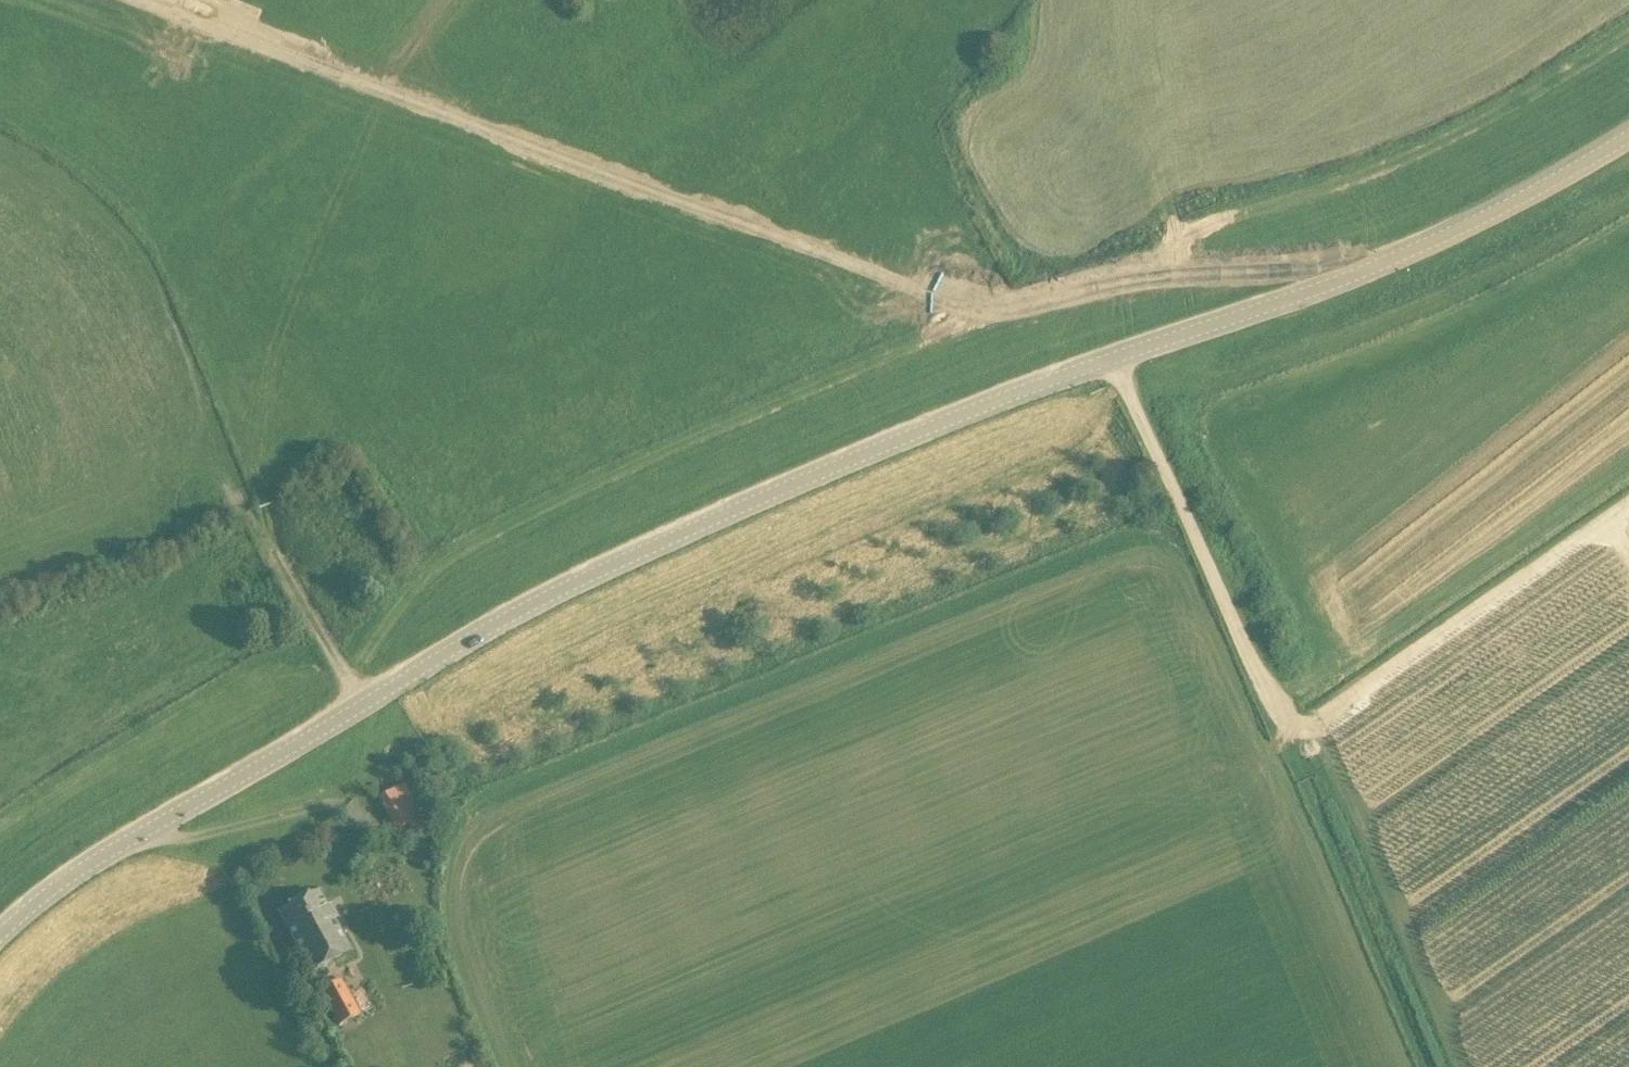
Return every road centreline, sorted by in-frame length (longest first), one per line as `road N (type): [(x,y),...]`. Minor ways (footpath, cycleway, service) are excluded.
road 1 (tertiary): [(0,940),(86,870),(494,630),(755,503),(1357,276),(1515,207),(1628,140)]
road 2 (track): [(1113,362),(1267,699),(1304,732)]
road 3 (track): [(1357,276),(1331,264),(1210,269),(1187,259),(1166,222)]

